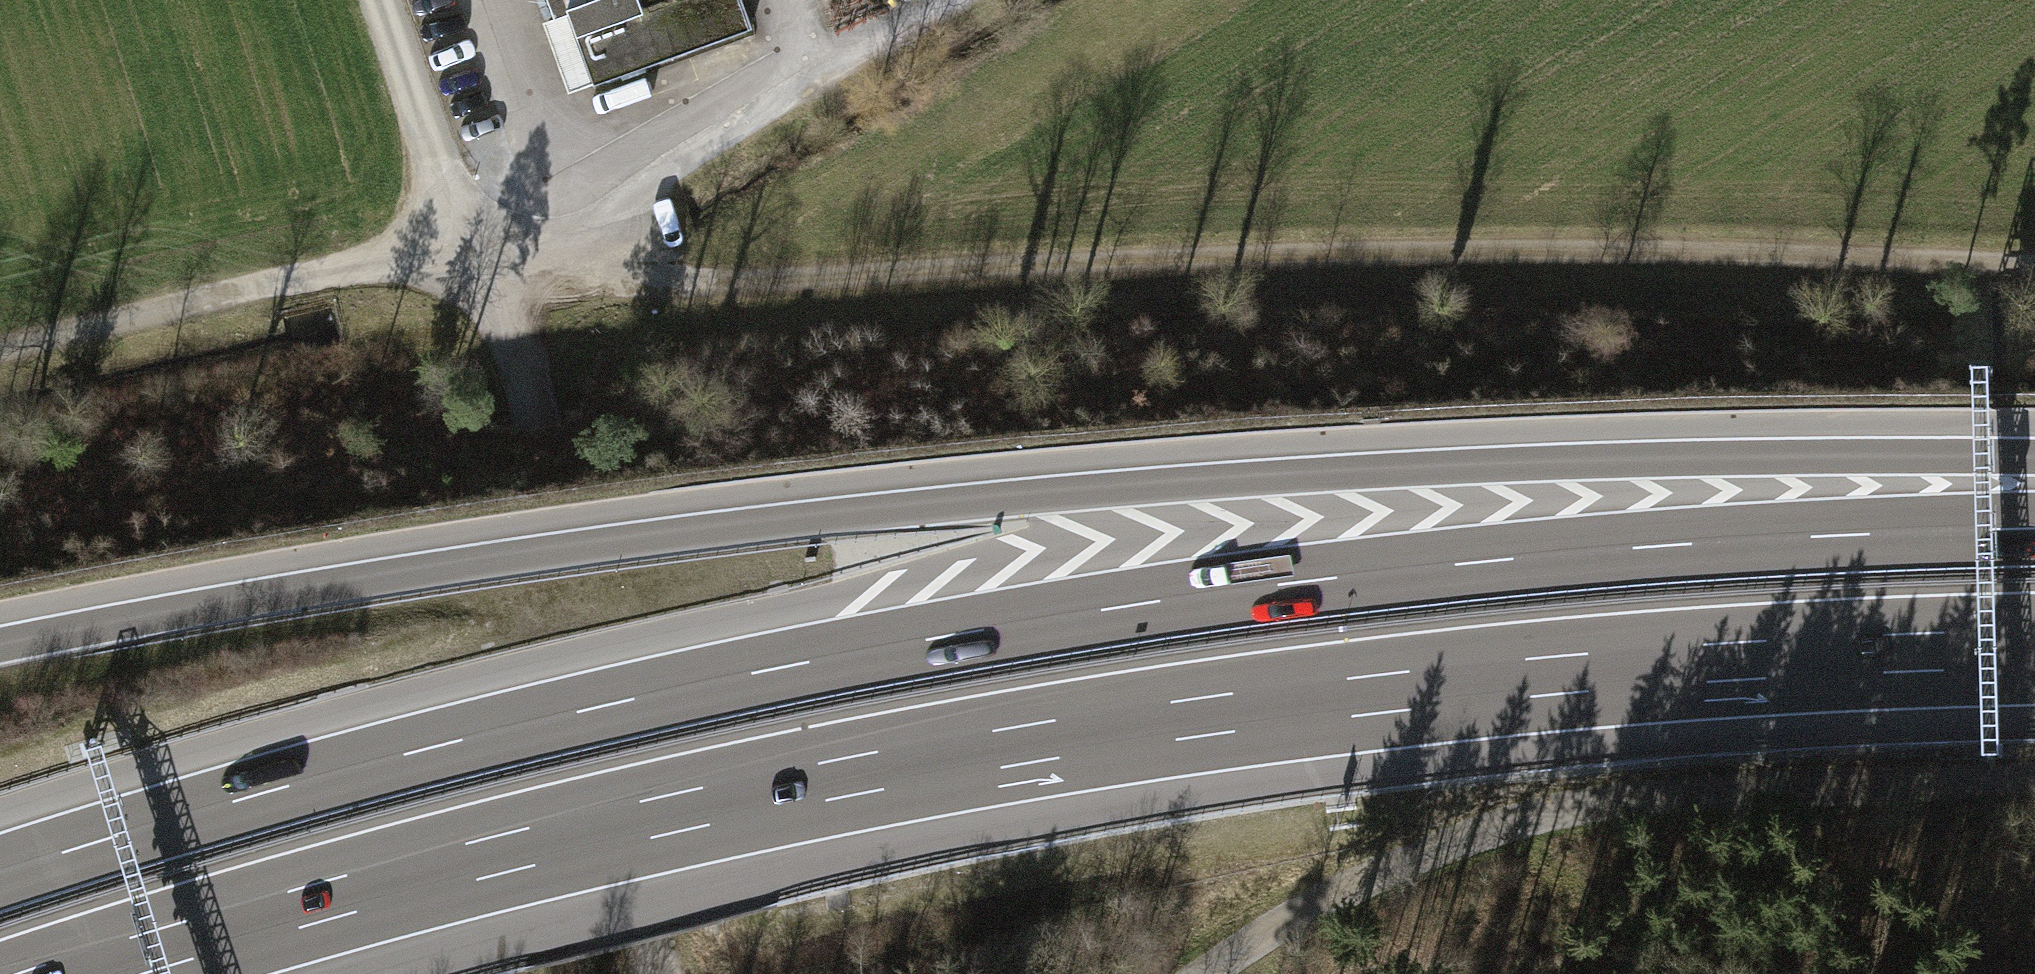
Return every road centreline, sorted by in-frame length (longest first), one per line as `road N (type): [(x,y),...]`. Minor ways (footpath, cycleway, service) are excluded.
road 1 (motorway): [(2034,529),(1545,555),(1010,625),(474,737),(0,873)]
road 2 (motorway): [(2034,457),(1434,468),(1019,497),(464,565),(0,646)]
road 3 (motorway): [(79,973),(502,854),(1030,744),(1557,675),(2034,650)]
road 4 (track): [(494,272),(739,283),(1328,263),(2034,272)]
road 5 (track): [(2034,794),(1729,794),(1526,830),(1346,893),(1221,973)]
road 6 (track): [(661,973),(536,412),(494,272)]
road 7 (track): [(952,0),(494,272)]
road 8 (track): [(494,272),(338,272),(0,351)]
road 9 (track): [(494,272),(444,187),(378,0)]
road 10 (residential): [(501,0),(581,225)]

